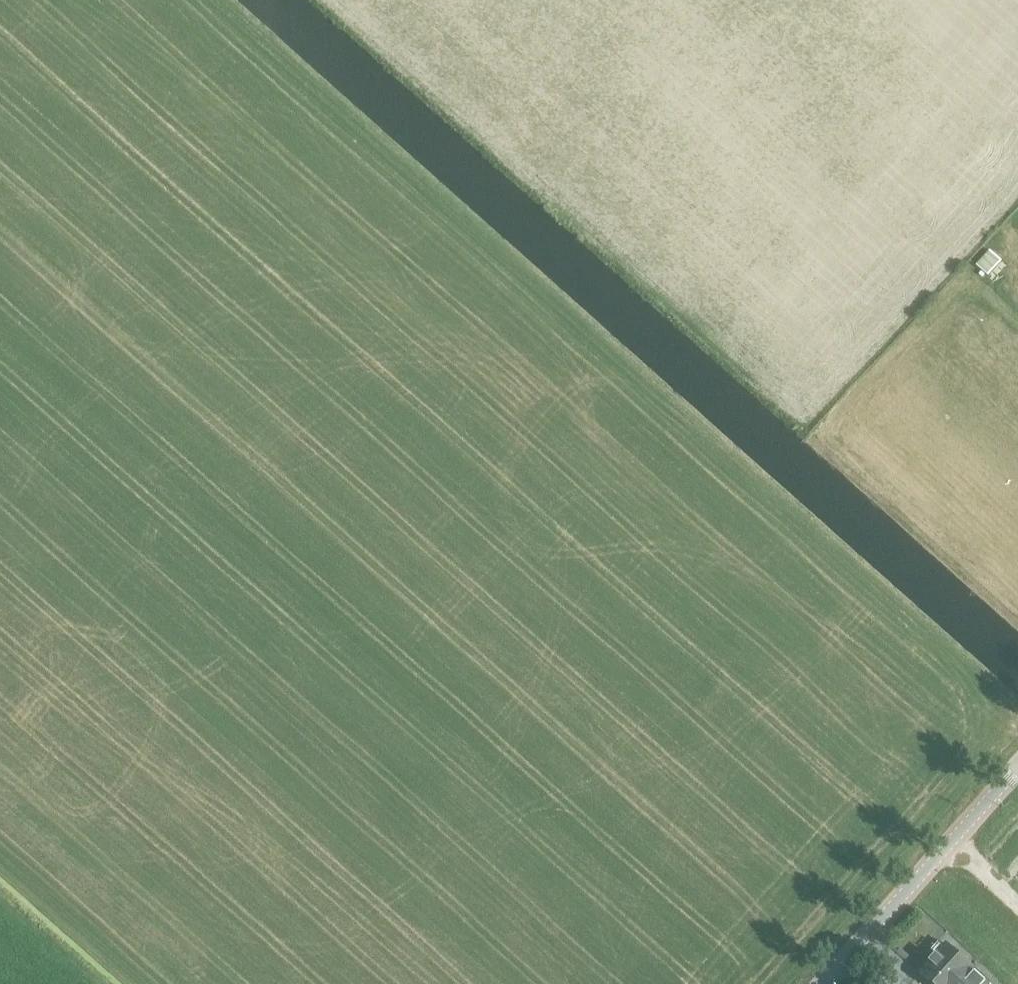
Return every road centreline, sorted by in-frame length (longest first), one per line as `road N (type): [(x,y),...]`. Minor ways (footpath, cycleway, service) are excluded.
road 1 (unclassified): [(822,983),(1017,767)]

